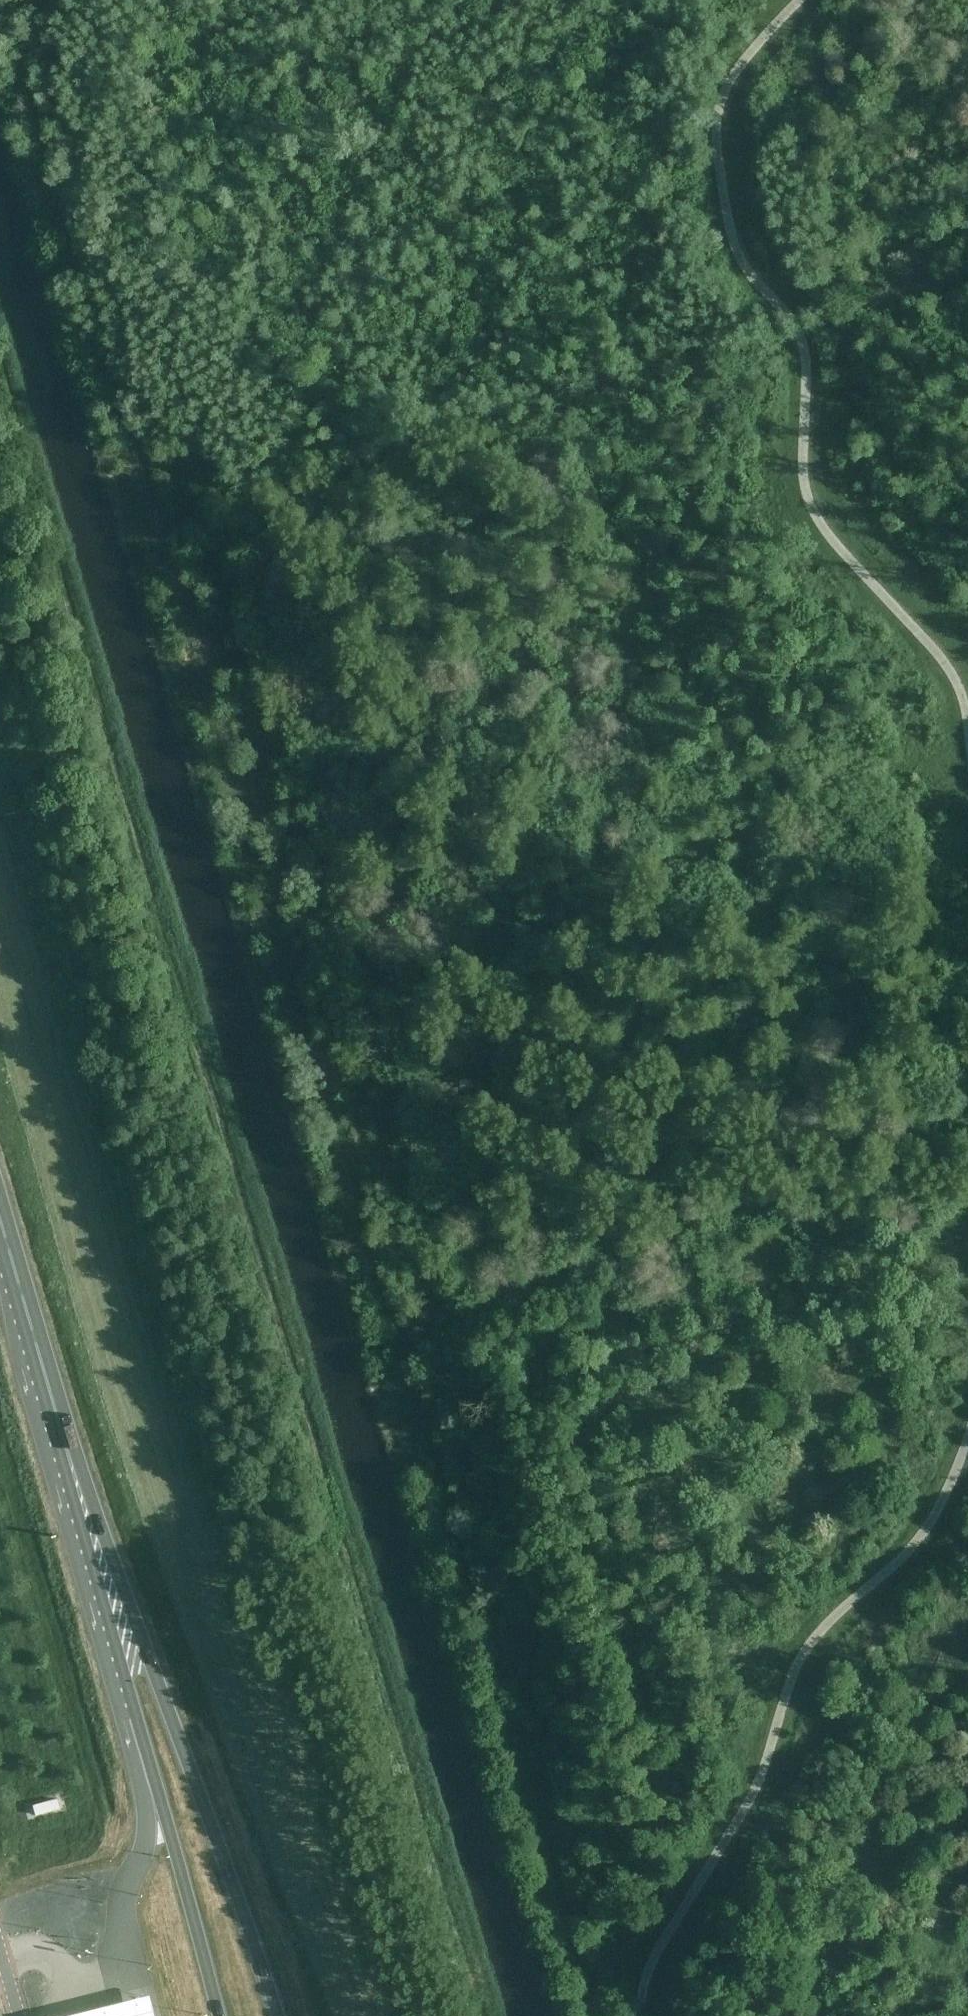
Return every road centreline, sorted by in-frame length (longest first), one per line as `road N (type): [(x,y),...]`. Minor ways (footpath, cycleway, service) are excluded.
road 1 (trunk): [(279,2015),(60,1423)]
road 2 (trunk): [(60,1423),(218,2015)]
road 3 (trunk): [(60,1423),(0,1215)]

